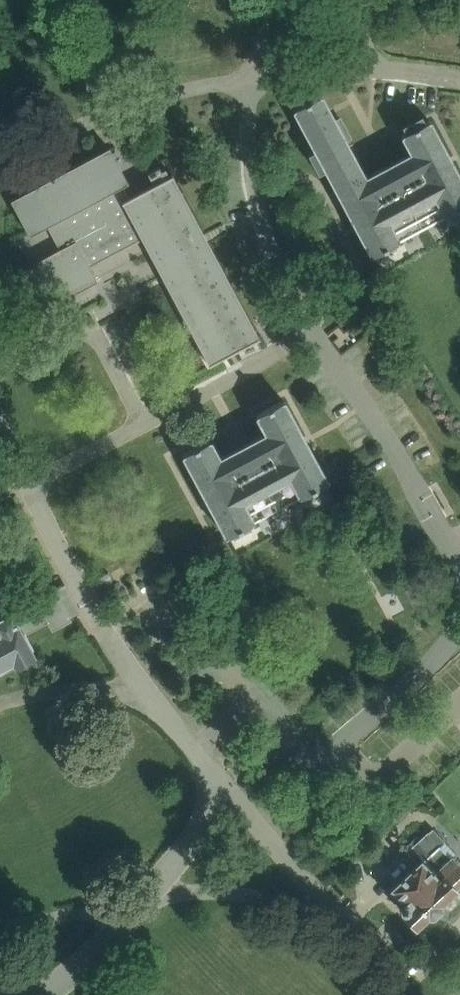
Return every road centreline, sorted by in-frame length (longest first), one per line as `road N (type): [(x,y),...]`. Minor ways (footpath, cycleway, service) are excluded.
road 1 (residential): [(312,330),(266,235),(255,180),(252,77),(279,0)]
road 2 (residential): [(28,485),(312,330)]
road 3 (residential): [(154,701),(28,485)]
road 4 (residential): [(146,900),(257,896),(346,931)]
road 5 (residential): [(346,931),(213,781)]
road 6 (residential): [(421,498),(312,330)]
road 7 (residential): [(154,701),(82,688),(0,705)]
road 8 (residential): [(0,922),(141,904)]
road 9 (residential): [(146,900),(208,823),(213,781)]
road 10 (residential): [(43,994),(141,904)]

